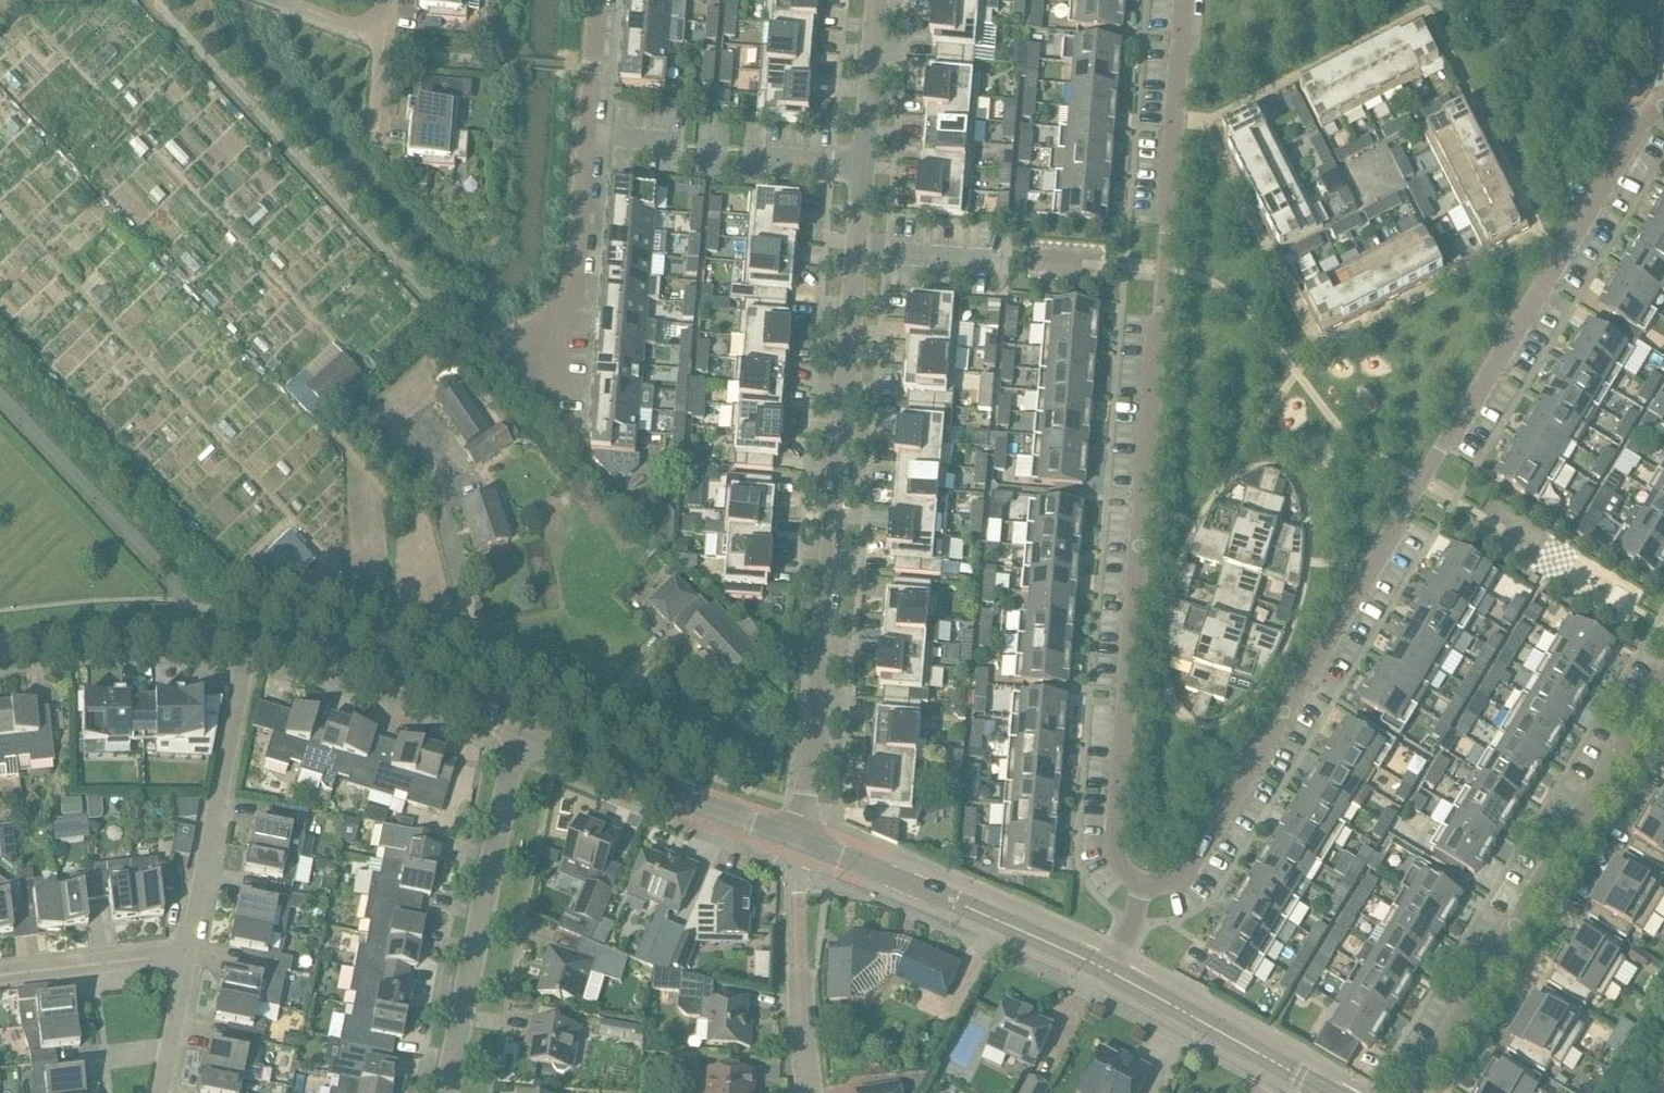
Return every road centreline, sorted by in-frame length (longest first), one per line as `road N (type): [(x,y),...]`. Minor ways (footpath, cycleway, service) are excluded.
road 1 (residential): [(1145,883),(1169,882),(1187,869),(1647,112),(1663,103)]
road 2 (residential): [(1145,883),(1124,869),(1115,847),(1185,0)]
road 3 (residential): [(800,839),(858,247)]
road 4 (residential): [(1413,1092),(1663,676)]
road 5 (residential): [(446,1092),(520,735)]
road 6 (unclassified): [(1108,971),(800,839)]
road 7 (residential): [(187,953),(248,640)]
road 8 (unclassified): [(800,839),(520,735)]
road 9 (unclassified): [(520,735),(395,681),(248,640)]
road 10 (unclassified): [(1337,1092),(1108,971)]
road 11 (unclassified): [(248,640),(110,634),(0,642)]
road 12 (residential): [(550,361),(581,305),(588,136)]
road 13 (residential): [(0,972),(187,953)]
road 14 (residential): [(864,160),(878,0)]
road 15 (residential): [(1005,256),(858,247)]
road 16 (residential): [(161,1092),(187,953)]
road 17 (residential): [(588,136),(598,0)]
road 18 (residential): [(864,160),(743,150)]
road 19 (residential): [(810,1092),(799,973)]

